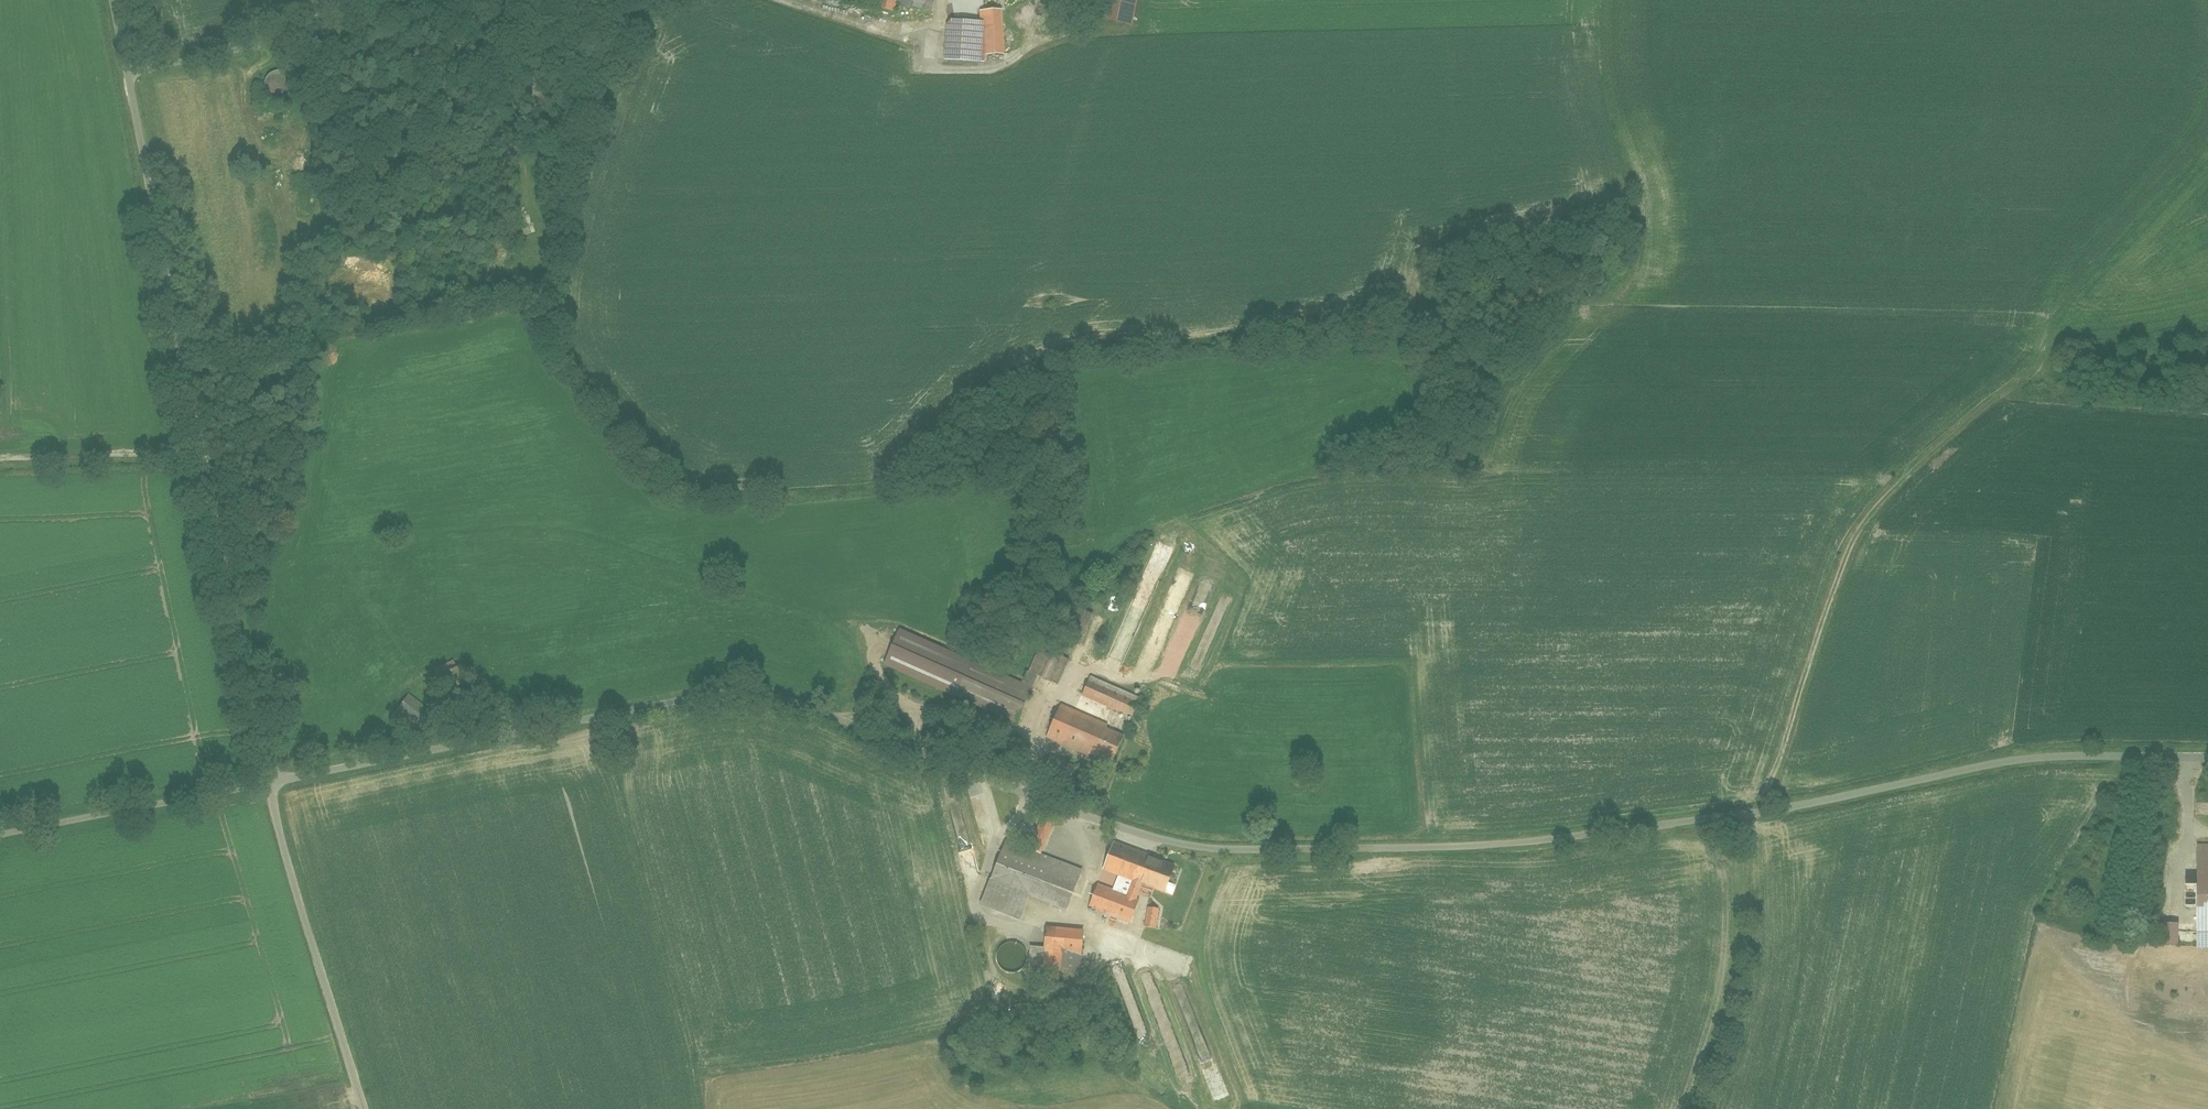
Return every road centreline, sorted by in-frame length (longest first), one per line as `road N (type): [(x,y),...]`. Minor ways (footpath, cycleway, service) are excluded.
road 1 (unclassified): [(266,782),(703,693),(759,694),(1147,839),(1213,849),(1521,844),(1737,818),(2008,761),(2207,754)]
road 2 (residential): [(266,782),(108,0)]
road 3 (residential): [(364,1108),(266,782)]
road 4 (unclassified): [(0,836),(266,782)]

